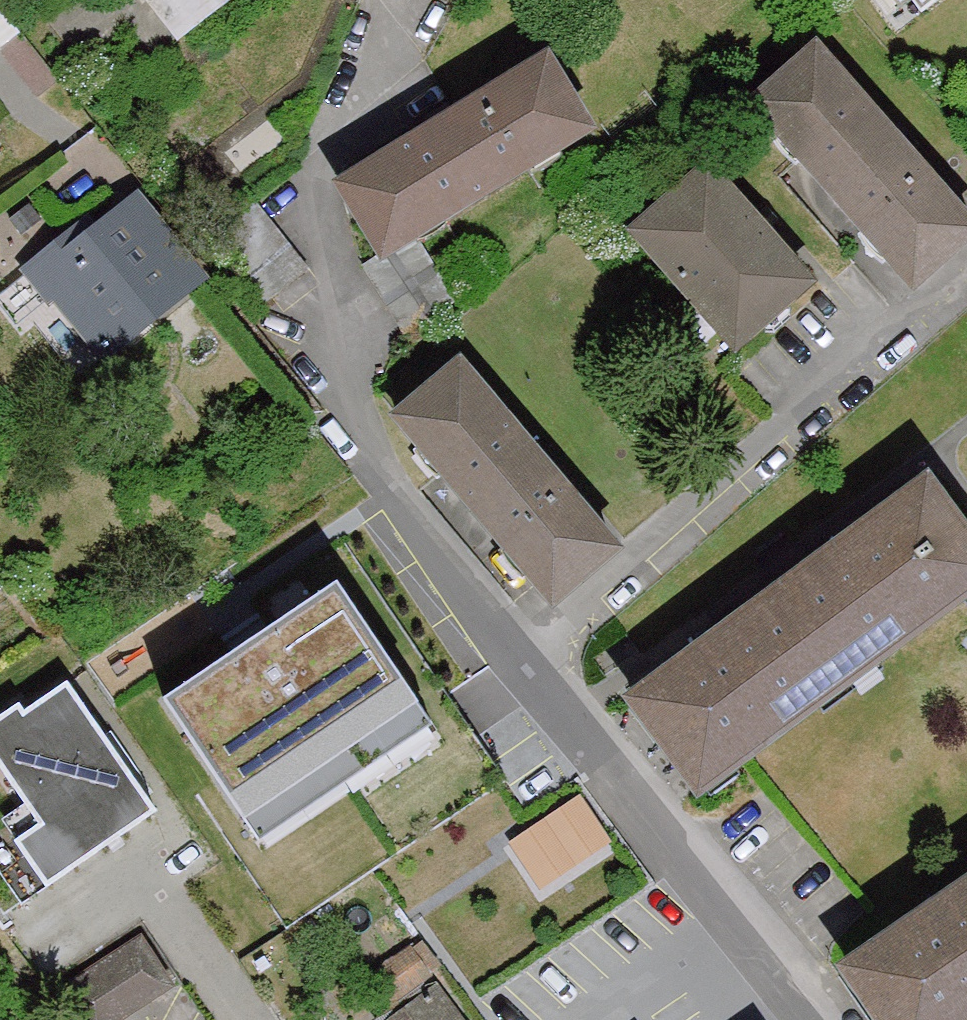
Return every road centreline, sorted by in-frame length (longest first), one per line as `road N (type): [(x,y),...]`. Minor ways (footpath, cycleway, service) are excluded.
road 1 (residential): [(516,662),(379,476),(327,324),(329,157),(398,0)]
road 2 (residential): [(516,662),(966,271)]
road 3 (residential): [(798,1019),(516,662)]

